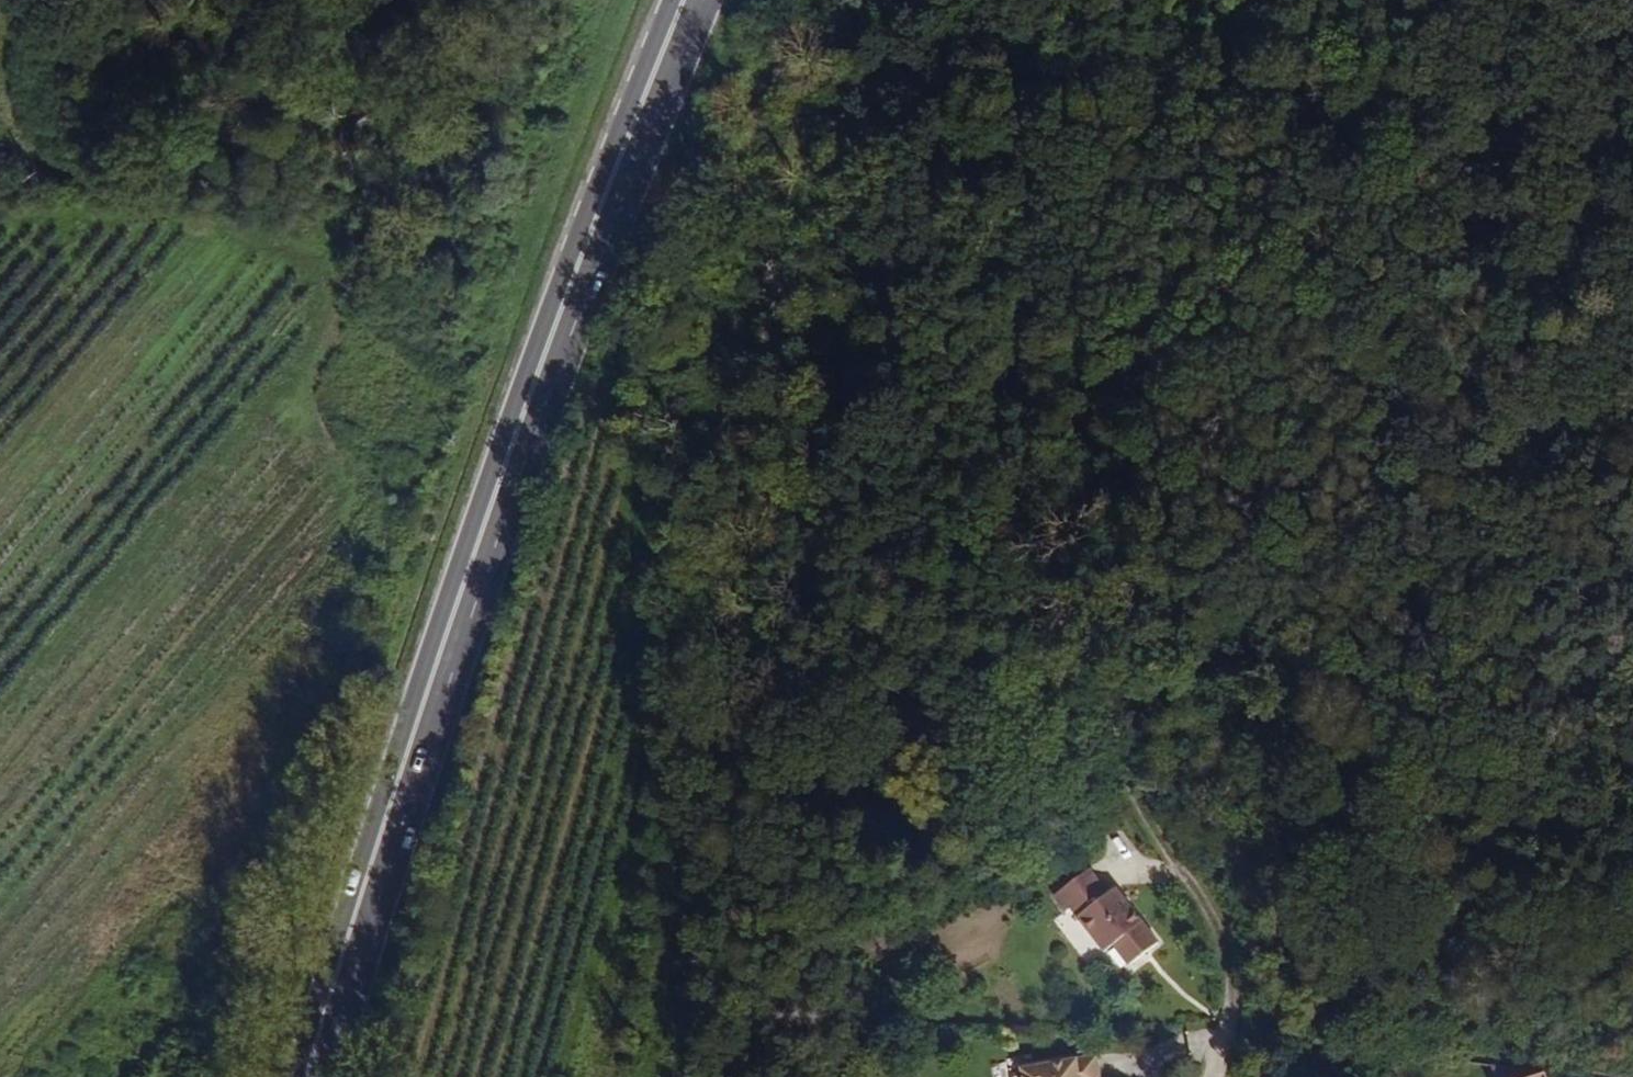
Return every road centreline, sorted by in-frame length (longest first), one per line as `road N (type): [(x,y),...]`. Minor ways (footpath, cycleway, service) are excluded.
road 1 (primary): [(316,1076),(459,623),(694,0)]
road 2 (track): [(1208,1076),(1228,1018),(1228,961),(1186,888)]

